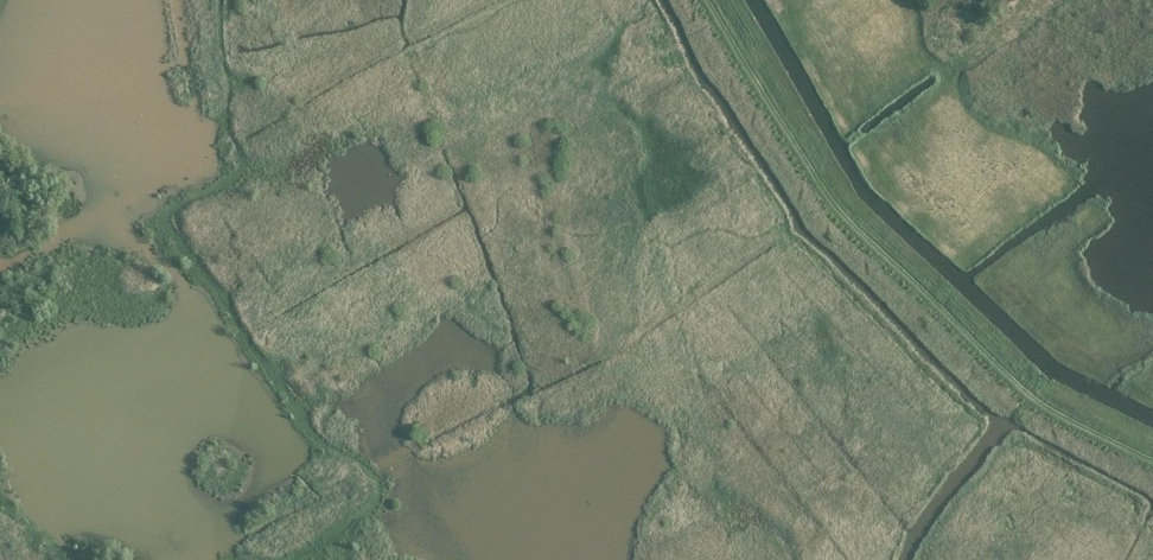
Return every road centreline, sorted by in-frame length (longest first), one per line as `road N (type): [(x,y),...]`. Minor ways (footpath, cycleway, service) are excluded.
road 1 (track): [(1152,458),(1038,397),(837,204),(712,0)]

